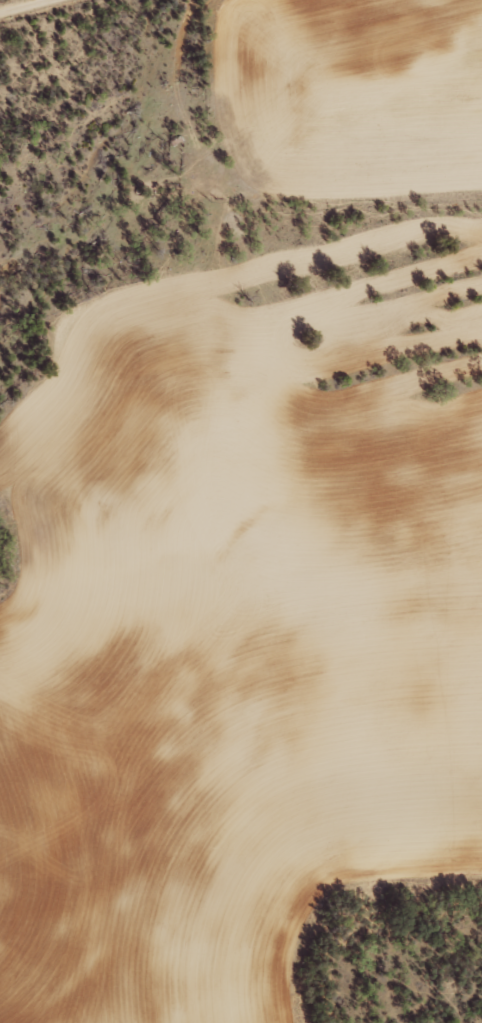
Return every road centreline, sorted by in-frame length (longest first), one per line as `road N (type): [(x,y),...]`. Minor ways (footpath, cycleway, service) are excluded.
road 1 (residential): [(0,50),(197,0)]

